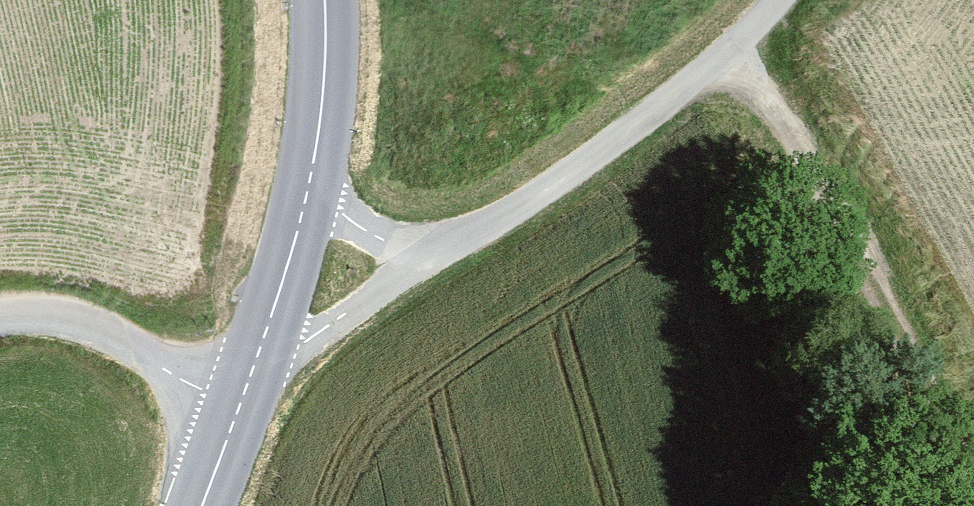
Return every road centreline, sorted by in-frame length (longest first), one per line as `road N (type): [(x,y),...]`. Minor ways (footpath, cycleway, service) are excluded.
road 1 (track): [(787,0),(713,85),(558,194),(434,259),(251,376)]
road 2 (secondary): [(321,0),(307,193),(202,505)]
road 3 (track): [(728,68),(973,430)]
road 4 (track): [(434,259),(307,193)]

